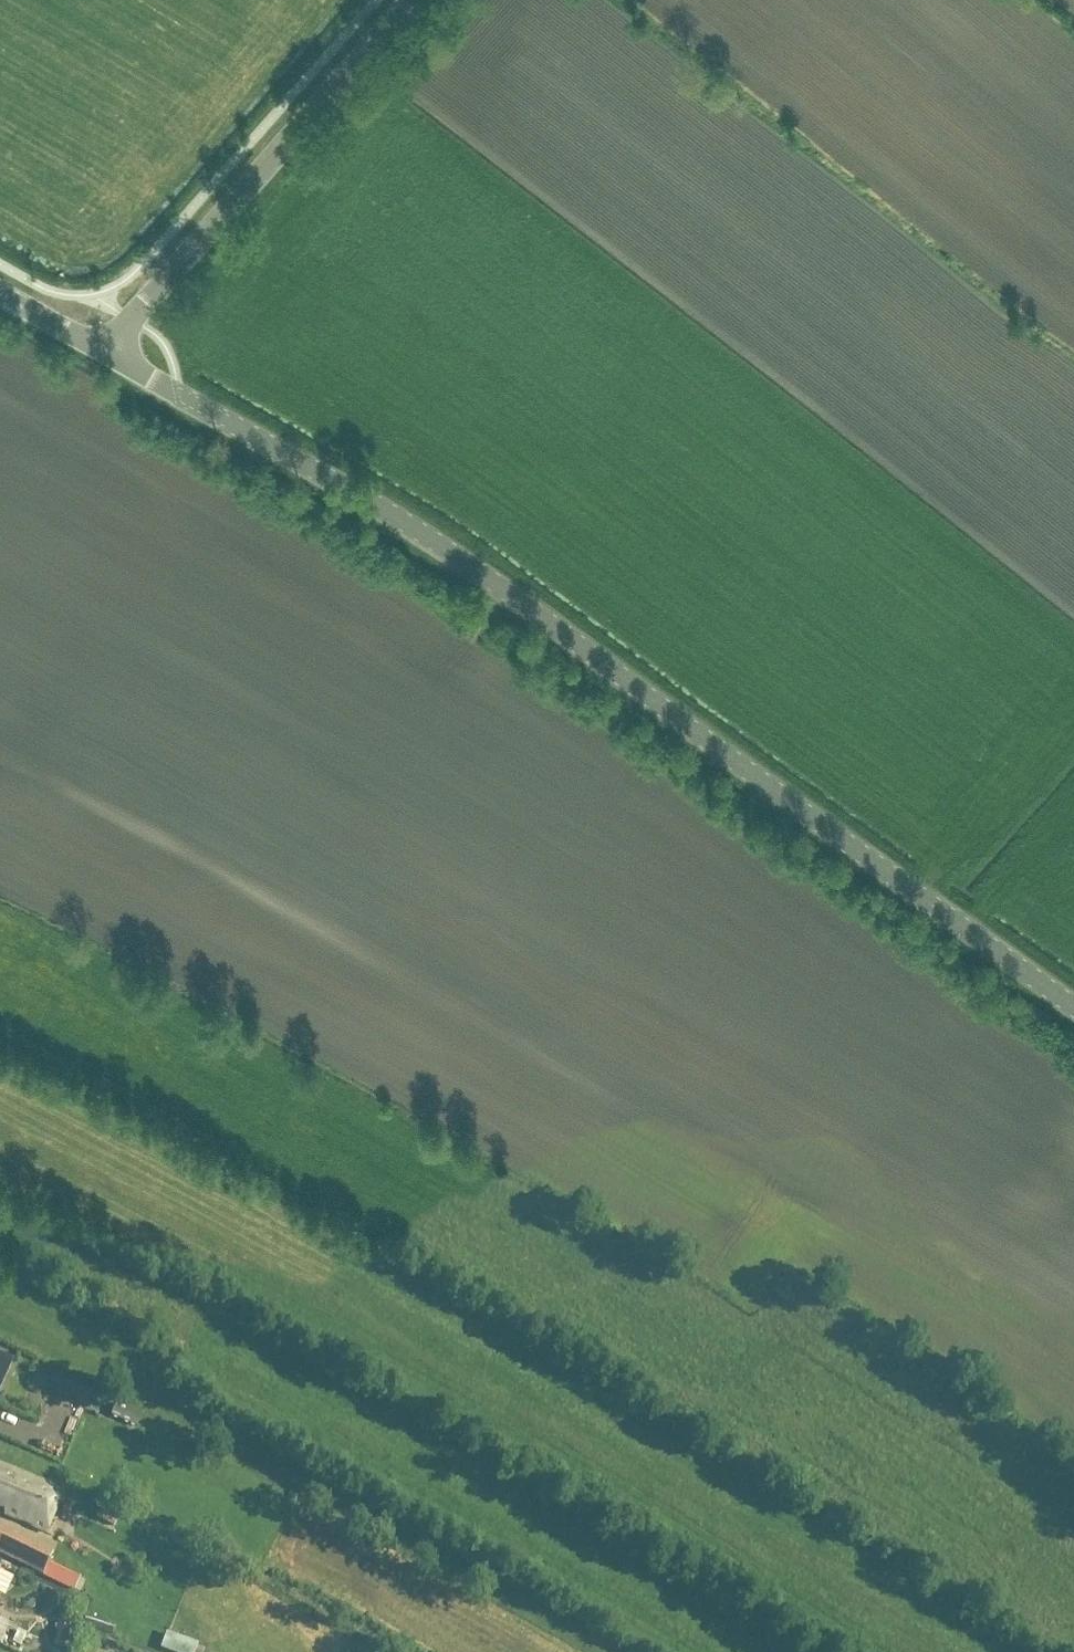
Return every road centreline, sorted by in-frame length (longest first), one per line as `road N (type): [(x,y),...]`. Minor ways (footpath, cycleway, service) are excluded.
road 1 (tertiary): [(1073,1010),(464,560),(105,350)]
road 2 (tertiary): [(105,350),(413,0)]
road 3 (tertiary): [(105,350),(0,289)]

